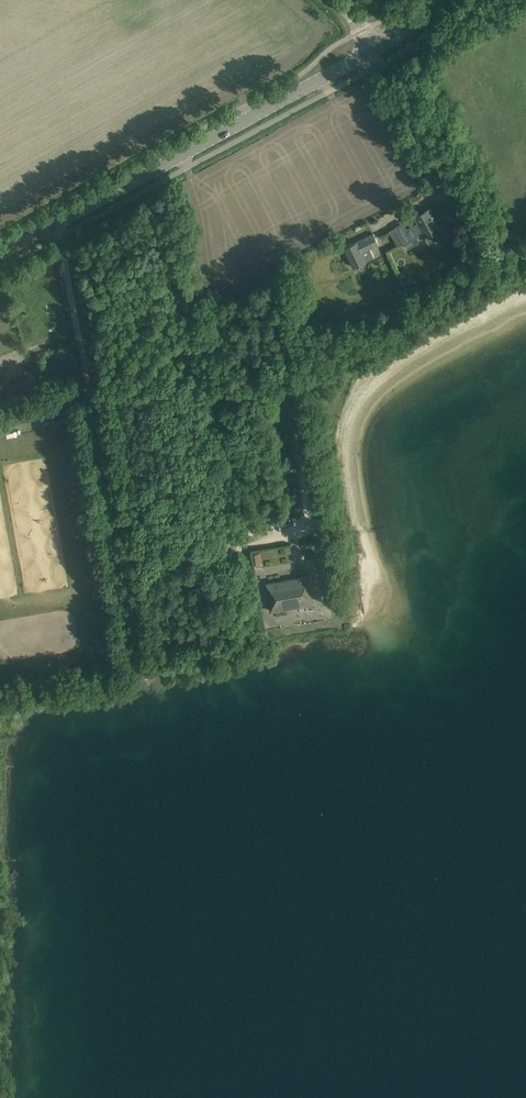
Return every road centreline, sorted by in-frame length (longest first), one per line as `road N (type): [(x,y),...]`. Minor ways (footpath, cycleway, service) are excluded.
road 1 (tertiary): [(52,224),(372,51)]
road 2 (track): [(59,237),(107,478)]
road 3 (track): [(107,478),(212,548),(236,546)]

